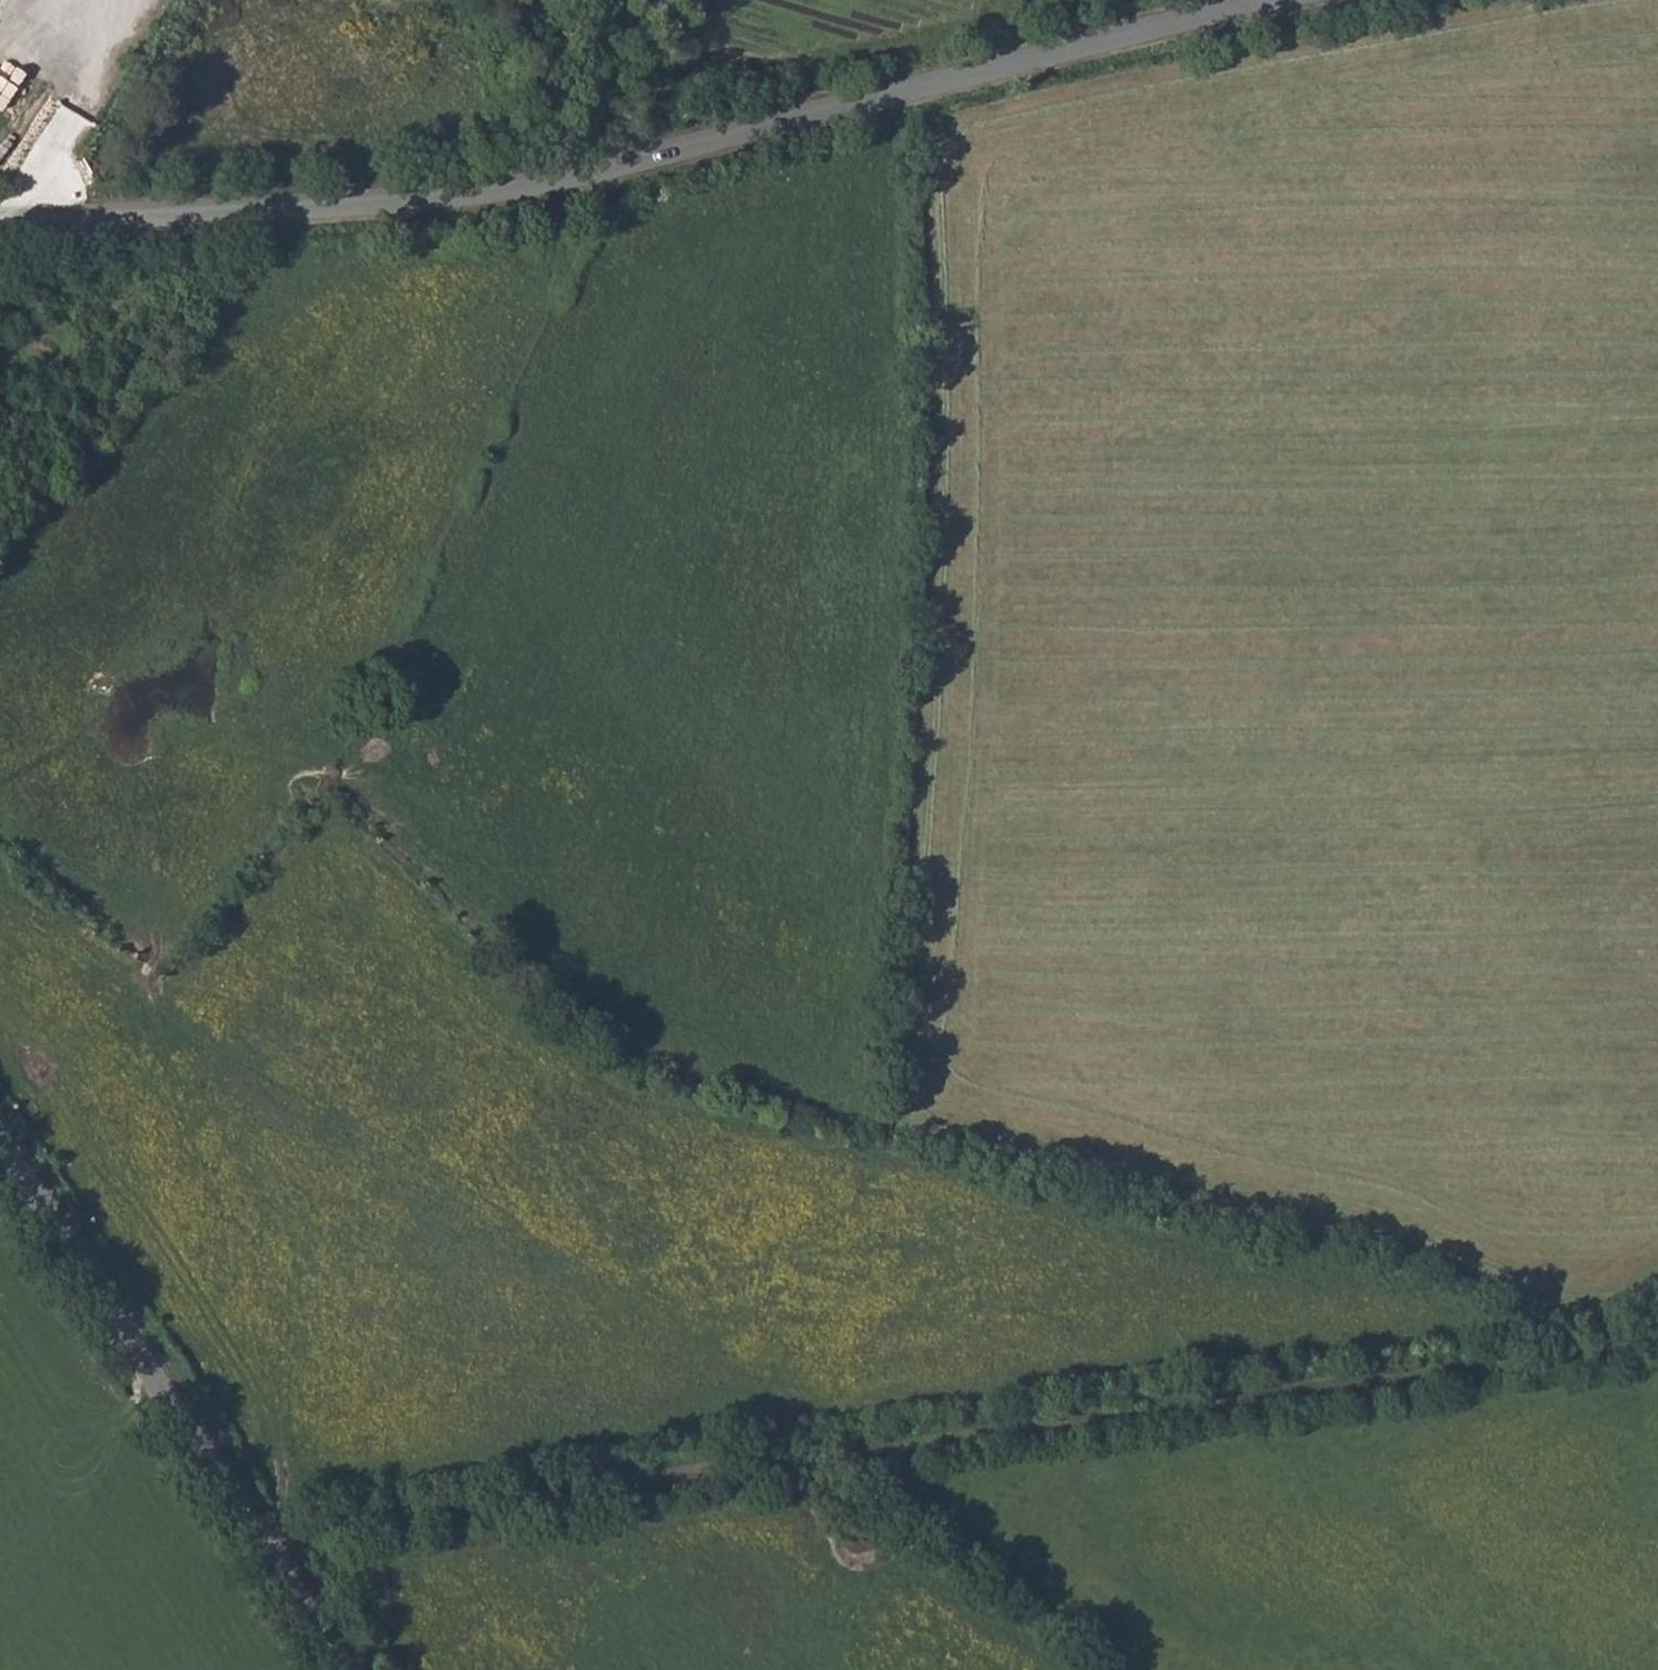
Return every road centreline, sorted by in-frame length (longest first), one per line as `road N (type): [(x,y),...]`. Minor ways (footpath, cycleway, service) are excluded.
road 1 (track): [(1657,1340),(1623,1353),(826,1457),(572,1507),(279,1548)]
road 2 (tertiary): [(1289,0),(601,169),(325,200),(0,217)]
road 3 (unclassified): [(0,1127),(355,1669)]

